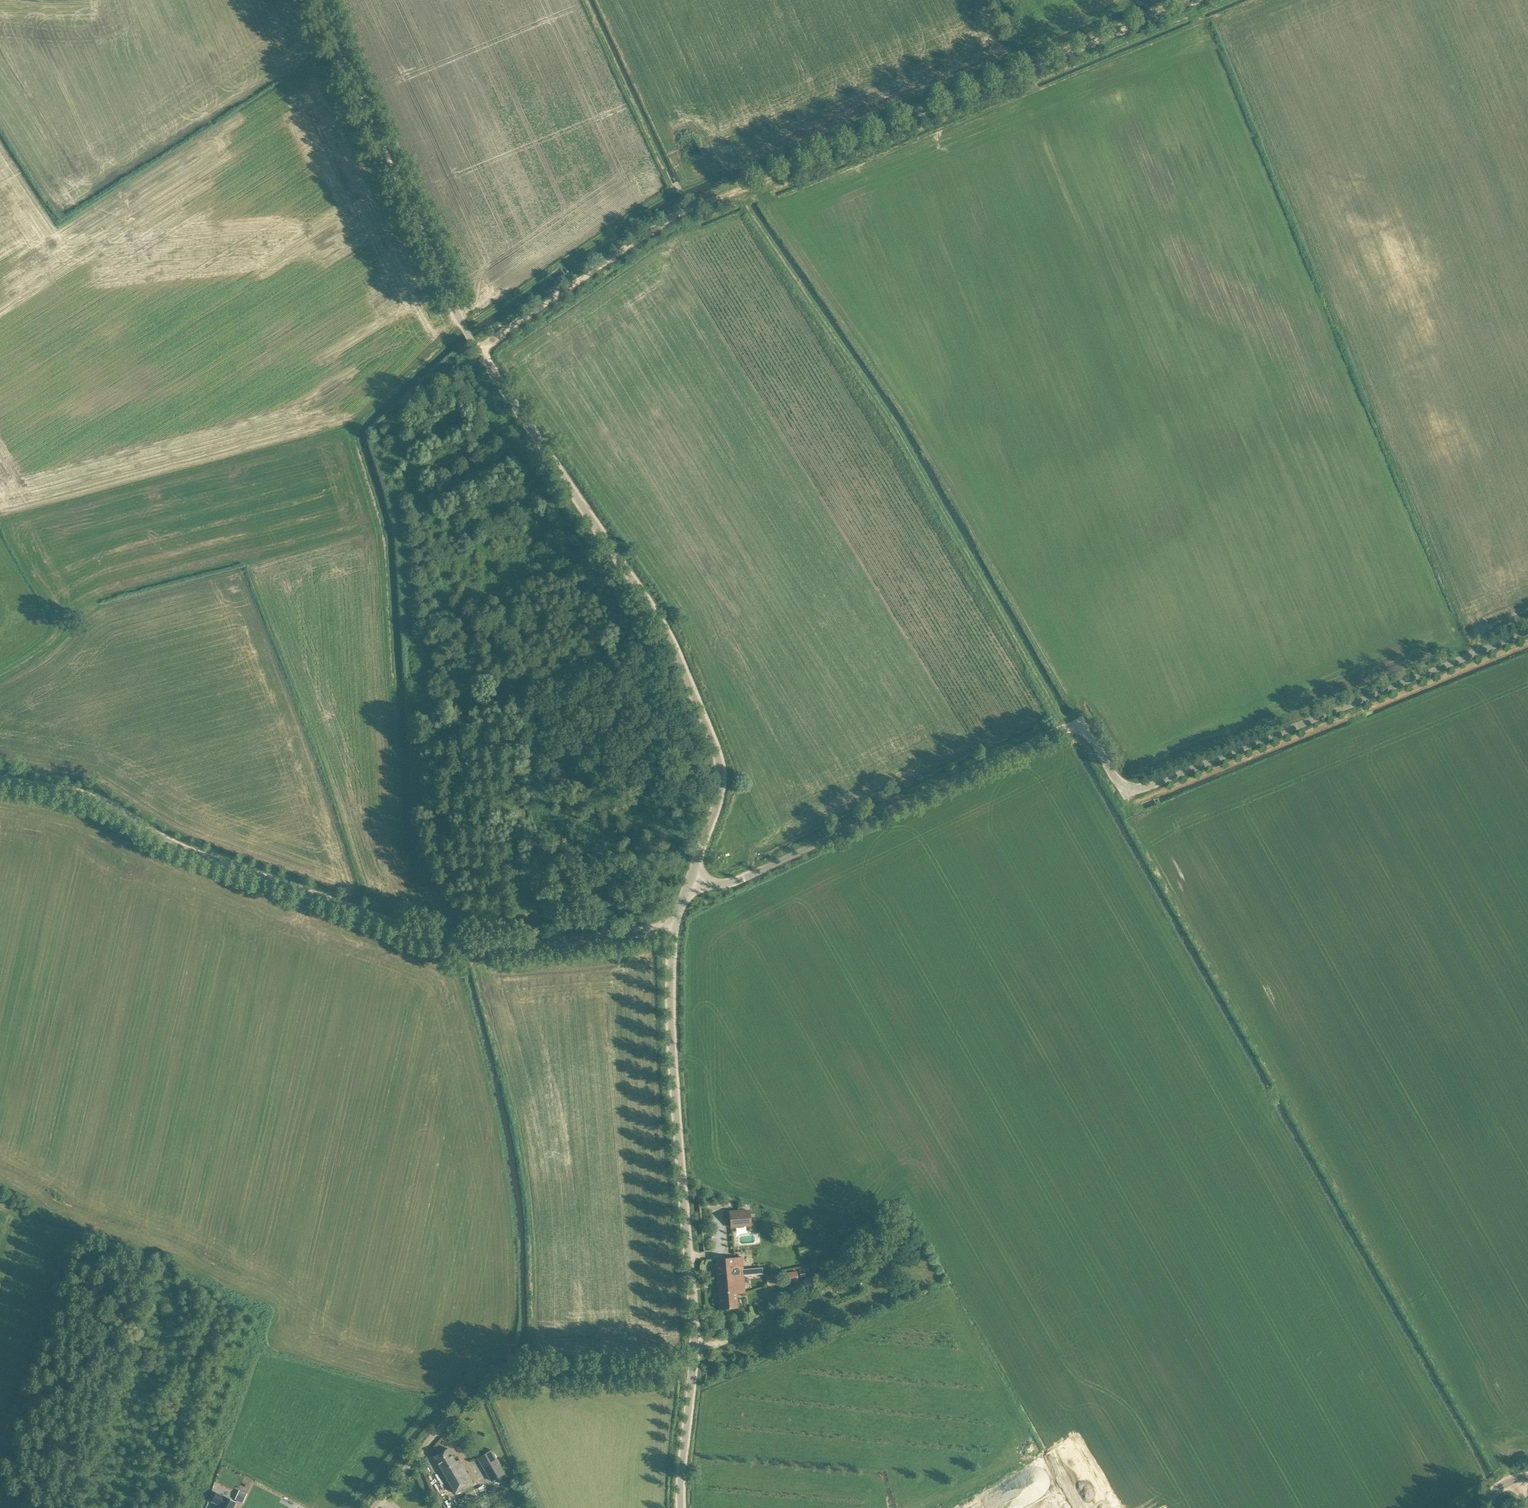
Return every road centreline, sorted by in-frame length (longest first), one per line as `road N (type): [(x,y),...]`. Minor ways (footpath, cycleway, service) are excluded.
road 1 (unclassified): [(690,877),(725,776),(646,602),(463,324),(321,0)]
road 2 (unclassified): [(690,877),(741,879),(1081,721),(1128,795),(1527,633)]
road 3 (track): [(1196,0),(711,201),(598,264),(478,349)]
road 4 (unclassified): [(673,930),(497,945),(433,937),(186,845),(112,805),(0,781)]
road 5 (unclassified): [(679,1507),(693,1363),(673,930)]
road 6 (track): [(445,1419),(469,1390),(499,1375),(693,1363)]

